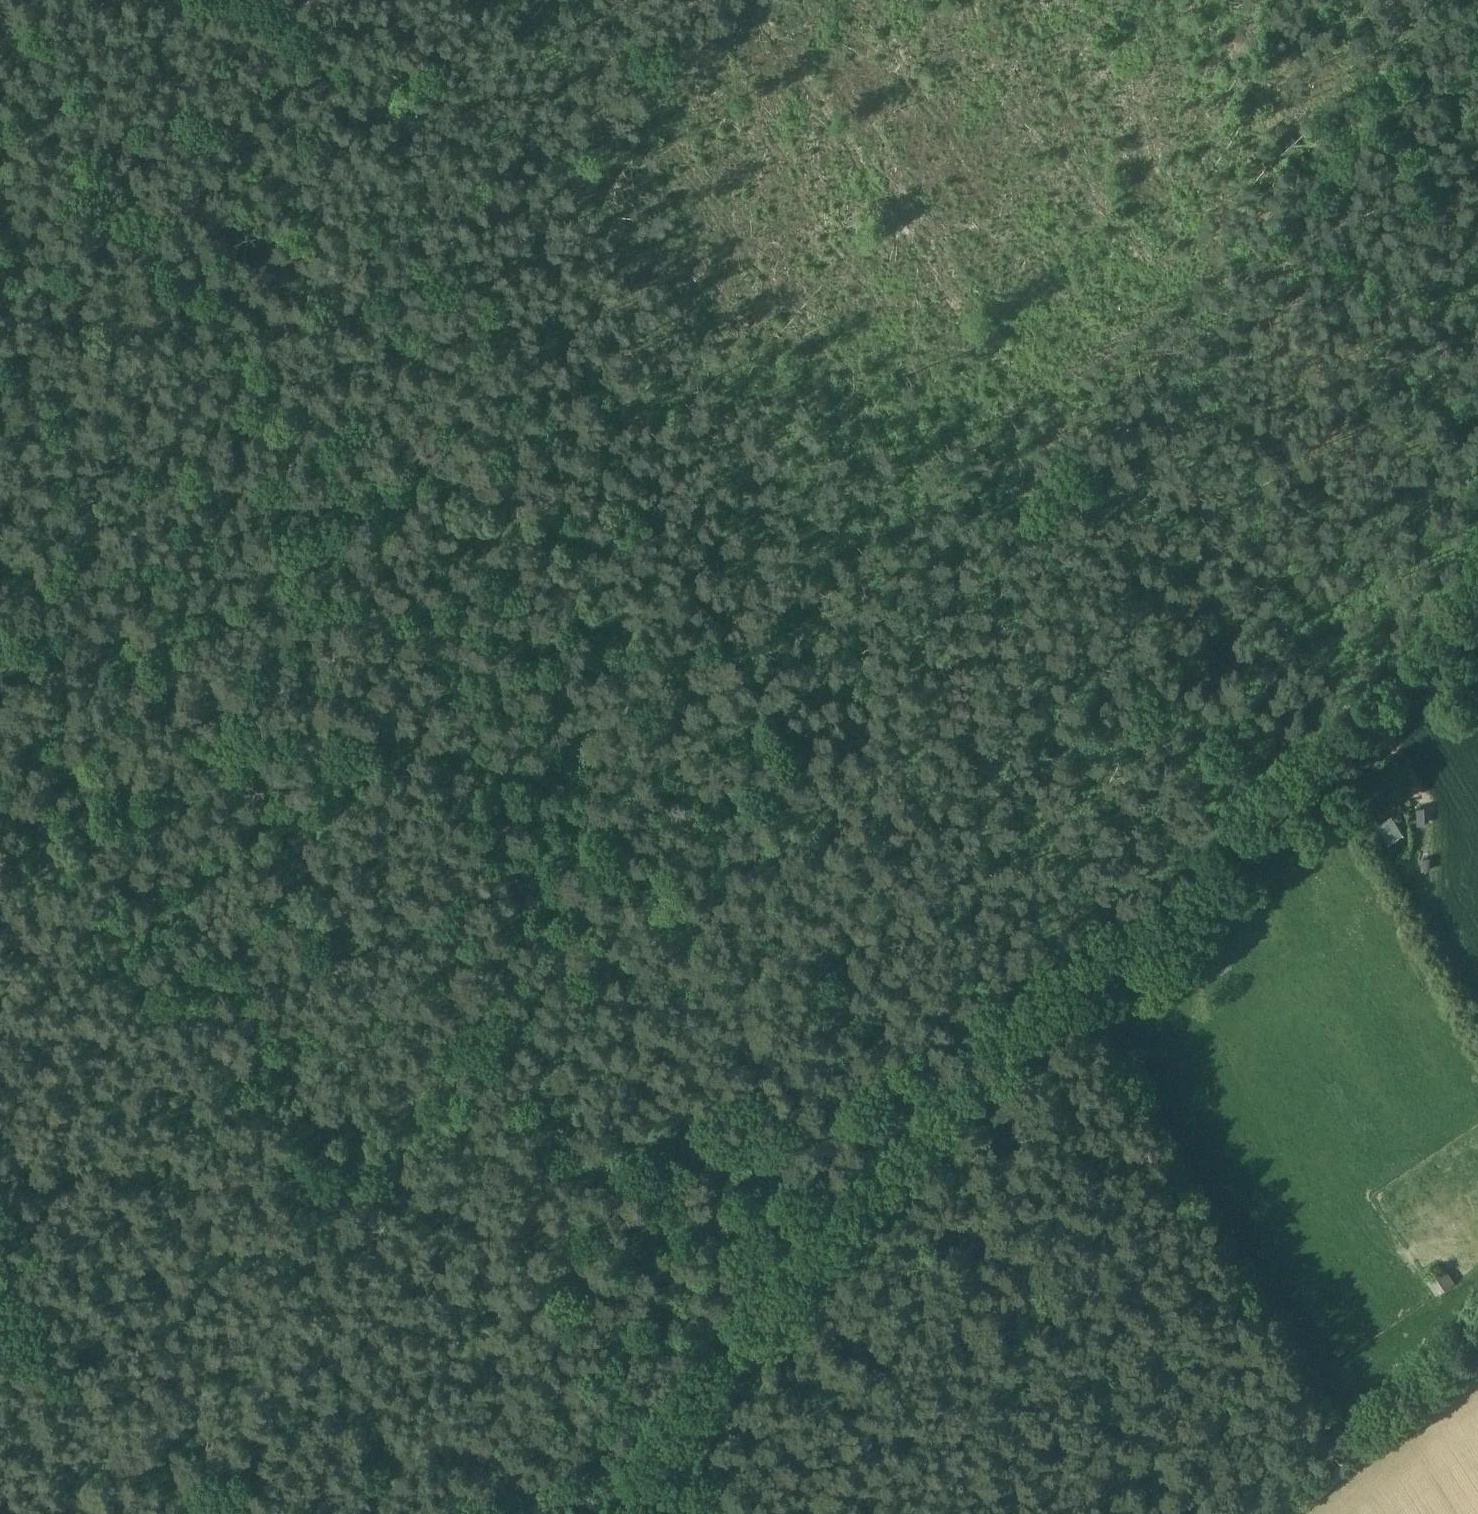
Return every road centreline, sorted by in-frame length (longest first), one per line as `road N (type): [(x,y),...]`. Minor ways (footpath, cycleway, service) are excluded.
road 1 (track): [(1477,610),(1443,625),(1200,854),(1000,1013),(582,1513)]
road 2 (track): [(302,0),(1010,1005)]
road 3 (track): [(1319,1513),(1477,1360)]

